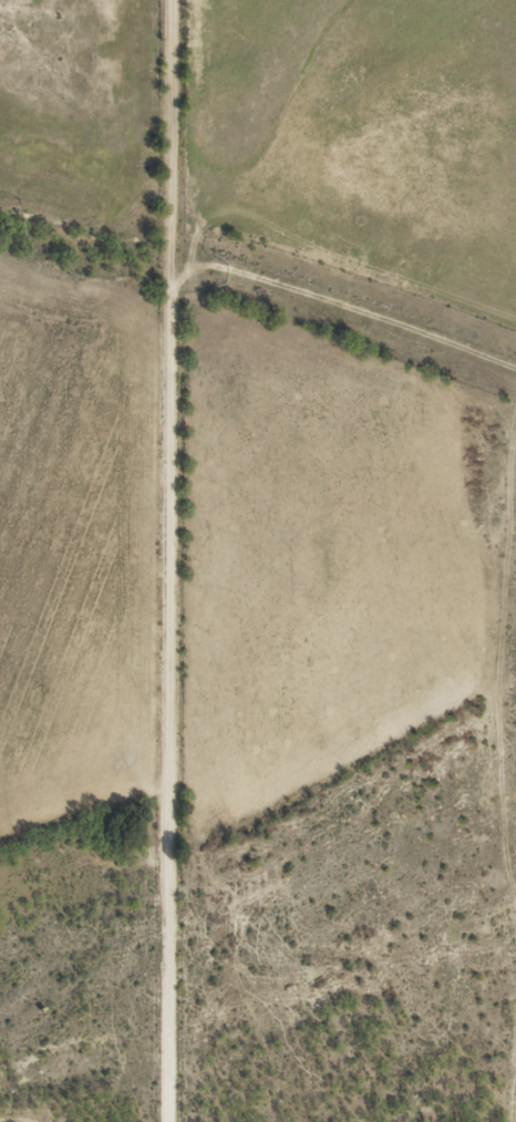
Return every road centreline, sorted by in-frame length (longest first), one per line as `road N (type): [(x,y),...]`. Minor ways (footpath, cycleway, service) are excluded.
road 1 (residential): [(153,1121),(167,0)]

